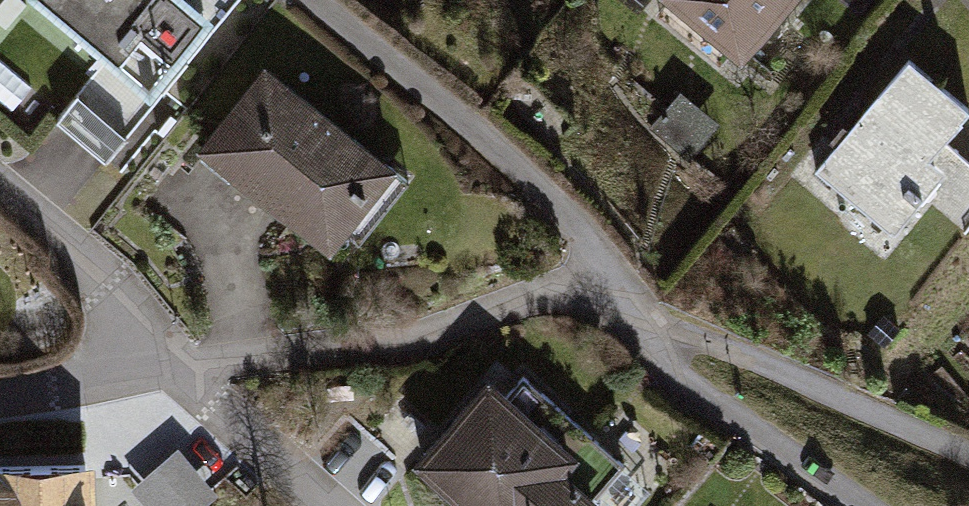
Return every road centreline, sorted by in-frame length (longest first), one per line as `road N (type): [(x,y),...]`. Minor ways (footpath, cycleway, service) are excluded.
road 1 (track): [(309,0),(563,213),(663,360),(694,390),(861,505)]
road 2 (unclassified): [(610,285),(407,337),(179,373)]
road 3 (residential): [(0,183),(106,282),(179,373)]
road 4 (residential): [(179,373),(324,505)]
road 5 (unclassified): [(179,373),(0,396)]

